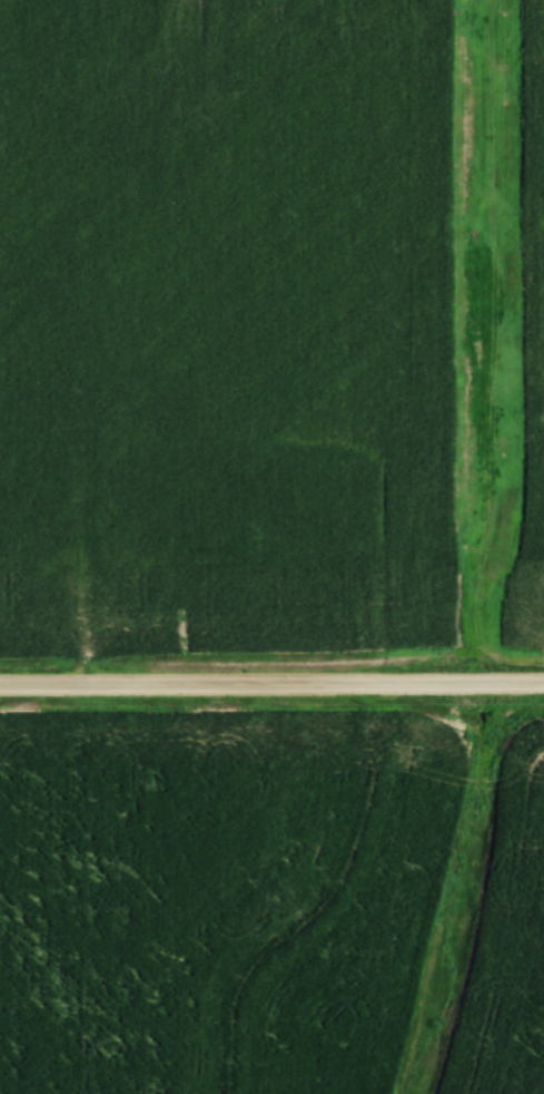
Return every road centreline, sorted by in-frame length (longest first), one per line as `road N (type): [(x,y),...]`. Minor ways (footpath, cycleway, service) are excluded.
road 1 (residential): [(543,685),(0,687)]

